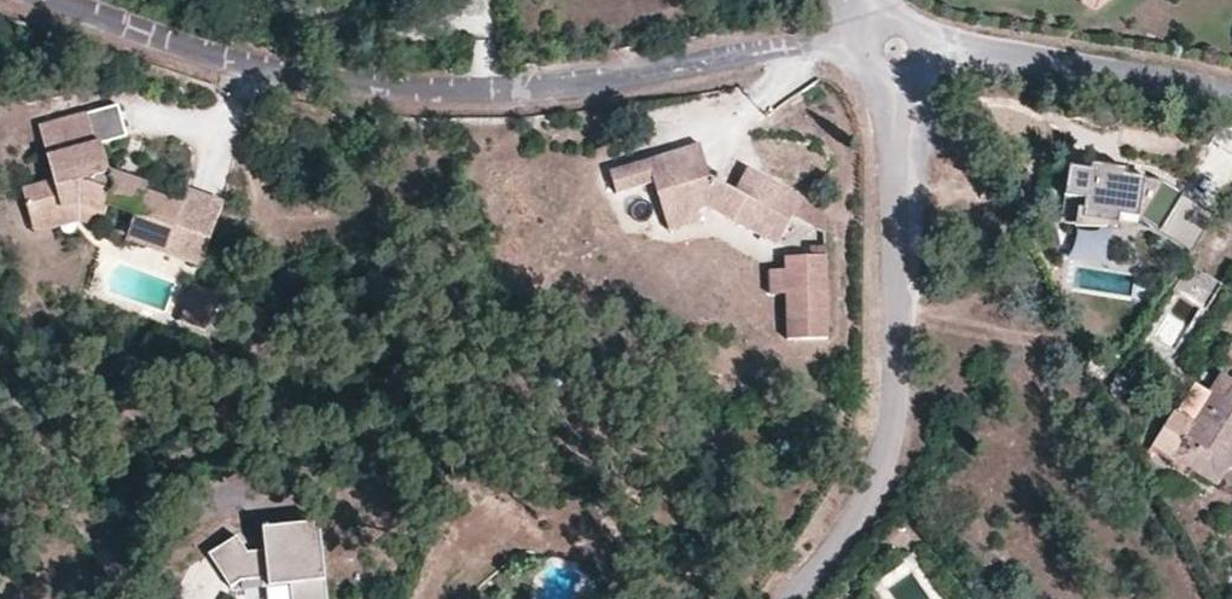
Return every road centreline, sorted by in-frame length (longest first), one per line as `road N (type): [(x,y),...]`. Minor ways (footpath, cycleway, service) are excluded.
road 1 (residential): [(896,49),(811,45),(515,89),(391,93),(265,69),(48,0)]
road 2 (residential): [(793,598),(876,483),(889,434),(897,368),(896,49)]
road 3 (residential): [(1231,95),(979,49),(896,49)]

